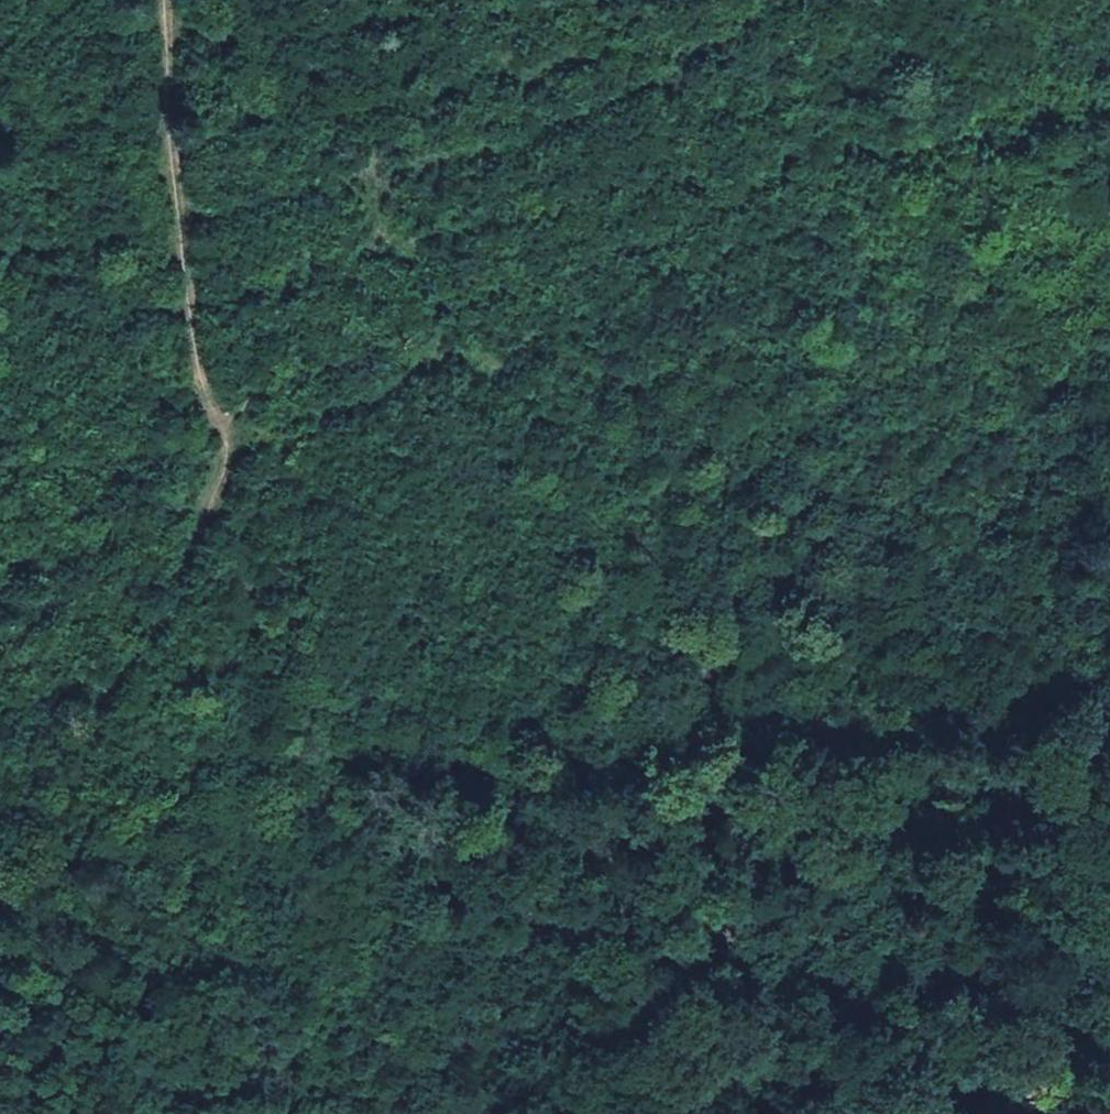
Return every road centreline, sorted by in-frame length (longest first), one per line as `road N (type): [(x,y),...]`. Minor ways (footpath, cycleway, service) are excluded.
road 1 (track): [(165,0),(170,142),(191,317),(211,413),(230,449),(45,837)]
road 2 (track): [(0,61),(31,75),(182,223),(286,282),(452,313)]
road 3 (track): [(625,0),(393,166),(406,242),(452,313)]
road 4 (track): [(377,0),(393,166)]

